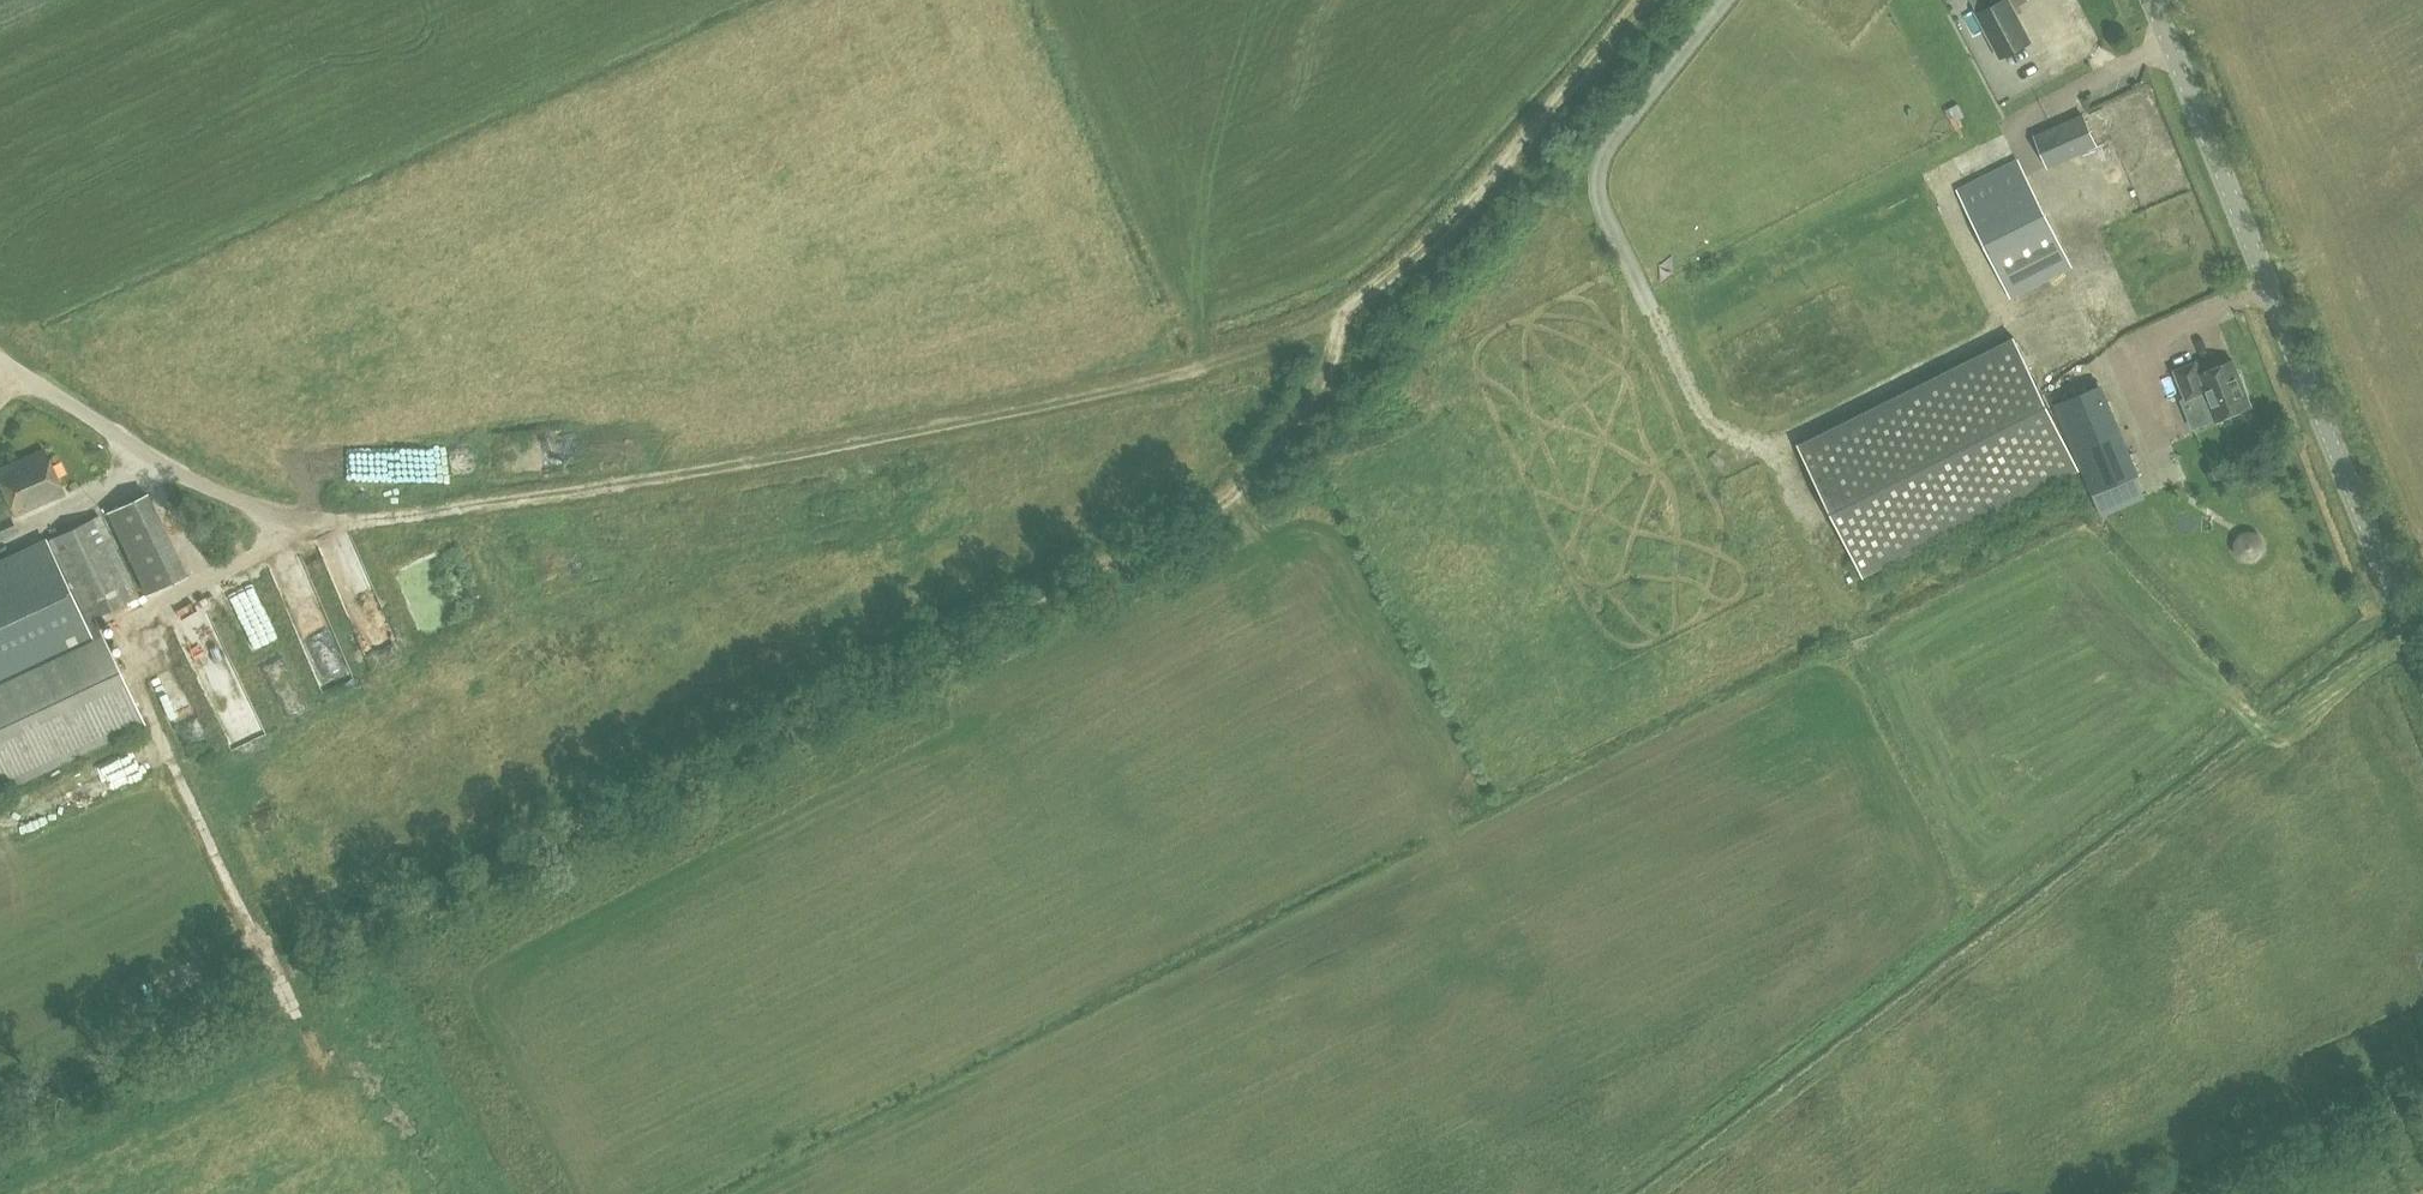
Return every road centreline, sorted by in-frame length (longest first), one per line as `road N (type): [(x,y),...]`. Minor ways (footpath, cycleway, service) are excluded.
road 1 (track): [(1346,314),(1316,390),(1229,498),(1177,529),(0,1111)]
road 2 (track): [(346,522),(536,498),(905,433),(1221,360),(1346,314)]
road 3 (tertiary): [(2422,666),(2152,0)]
road 4 (track): [(1346,314),(1448,228),(1642,0)]
road 5 (track): [(346,522),(273,512),(172,470),(0,360)]

